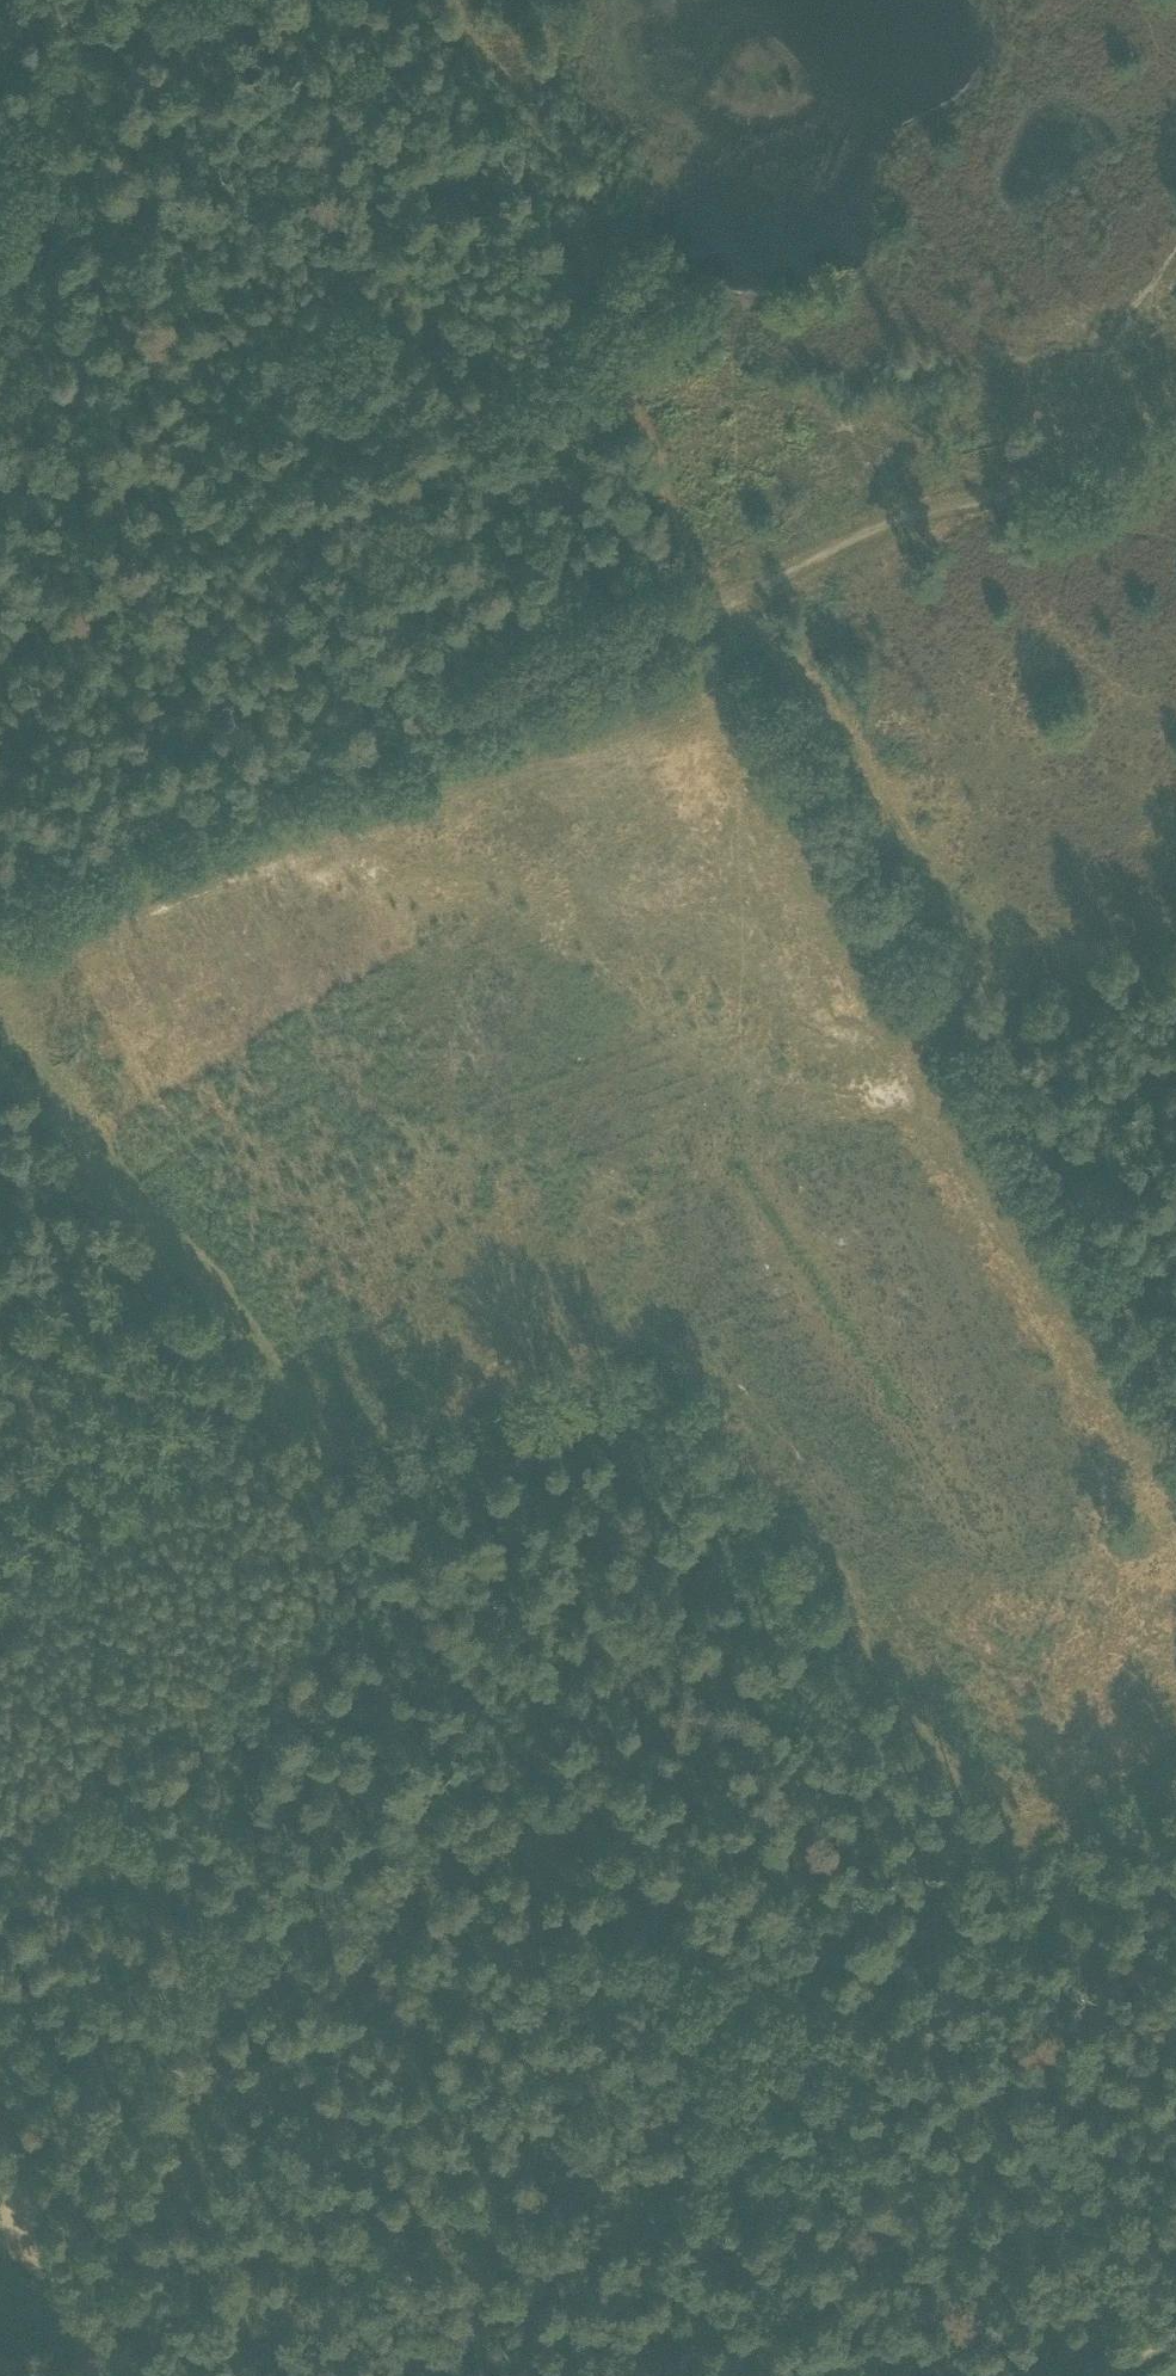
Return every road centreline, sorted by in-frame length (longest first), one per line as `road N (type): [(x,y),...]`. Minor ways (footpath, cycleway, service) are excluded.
road 1 (track): [(728,605),(746,646),(816,727),(904,853),(1175,1390)]
road 2 (track): [(0,880),(669,627)]
road 3 (track): [(728,605),(867,535),(1031,492),(1063,470),(1175,429)]
road 4 (track): [(95,2375),(0,2128)]
road 5 (track): [(96,0),(0,184)]

